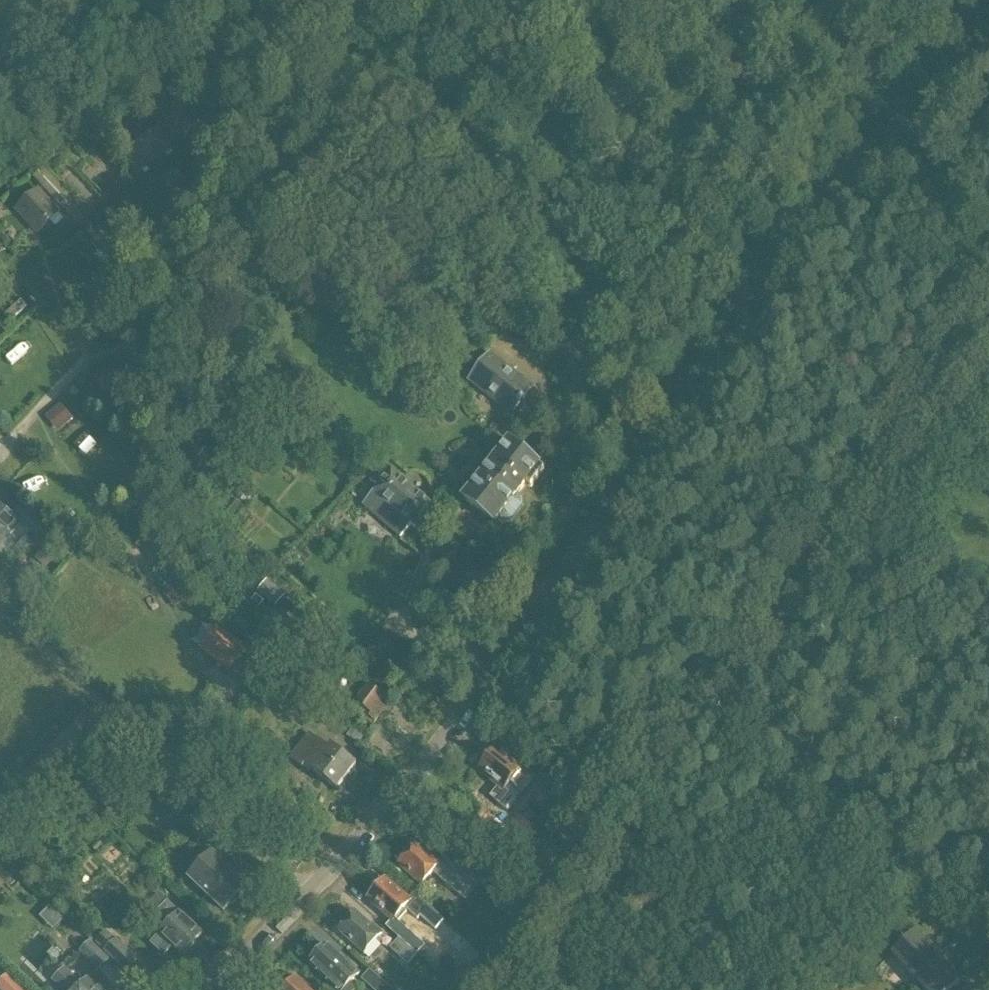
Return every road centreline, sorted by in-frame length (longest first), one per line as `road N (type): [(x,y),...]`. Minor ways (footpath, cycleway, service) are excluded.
road 1 (tertiary): [(217,989),(450,730),(566,575),(725,309),(988,6)]

